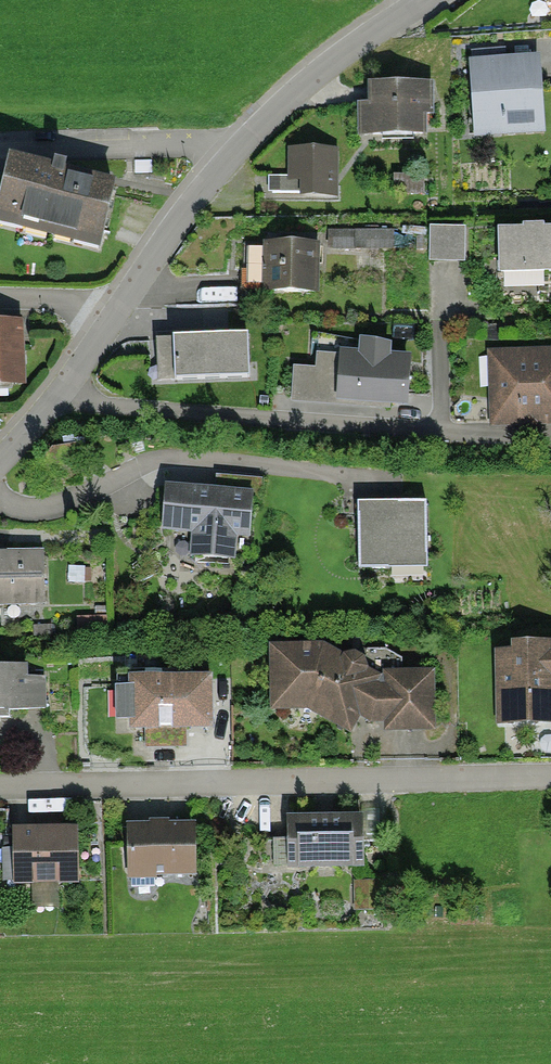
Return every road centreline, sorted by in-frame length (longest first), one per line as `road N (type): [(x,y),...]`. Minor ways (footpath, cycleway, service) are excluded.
road 1 (residential): [(0,788),(550,776)]
road 2 (residential): [(424,0),(296,91),(231,155)]
road 3 (residential): [(231,155),(190,144),(0,151)]
road 4 (residential): [(231,155),(114,316)]
road 5 (residential): [(114,316),(0,460)]

